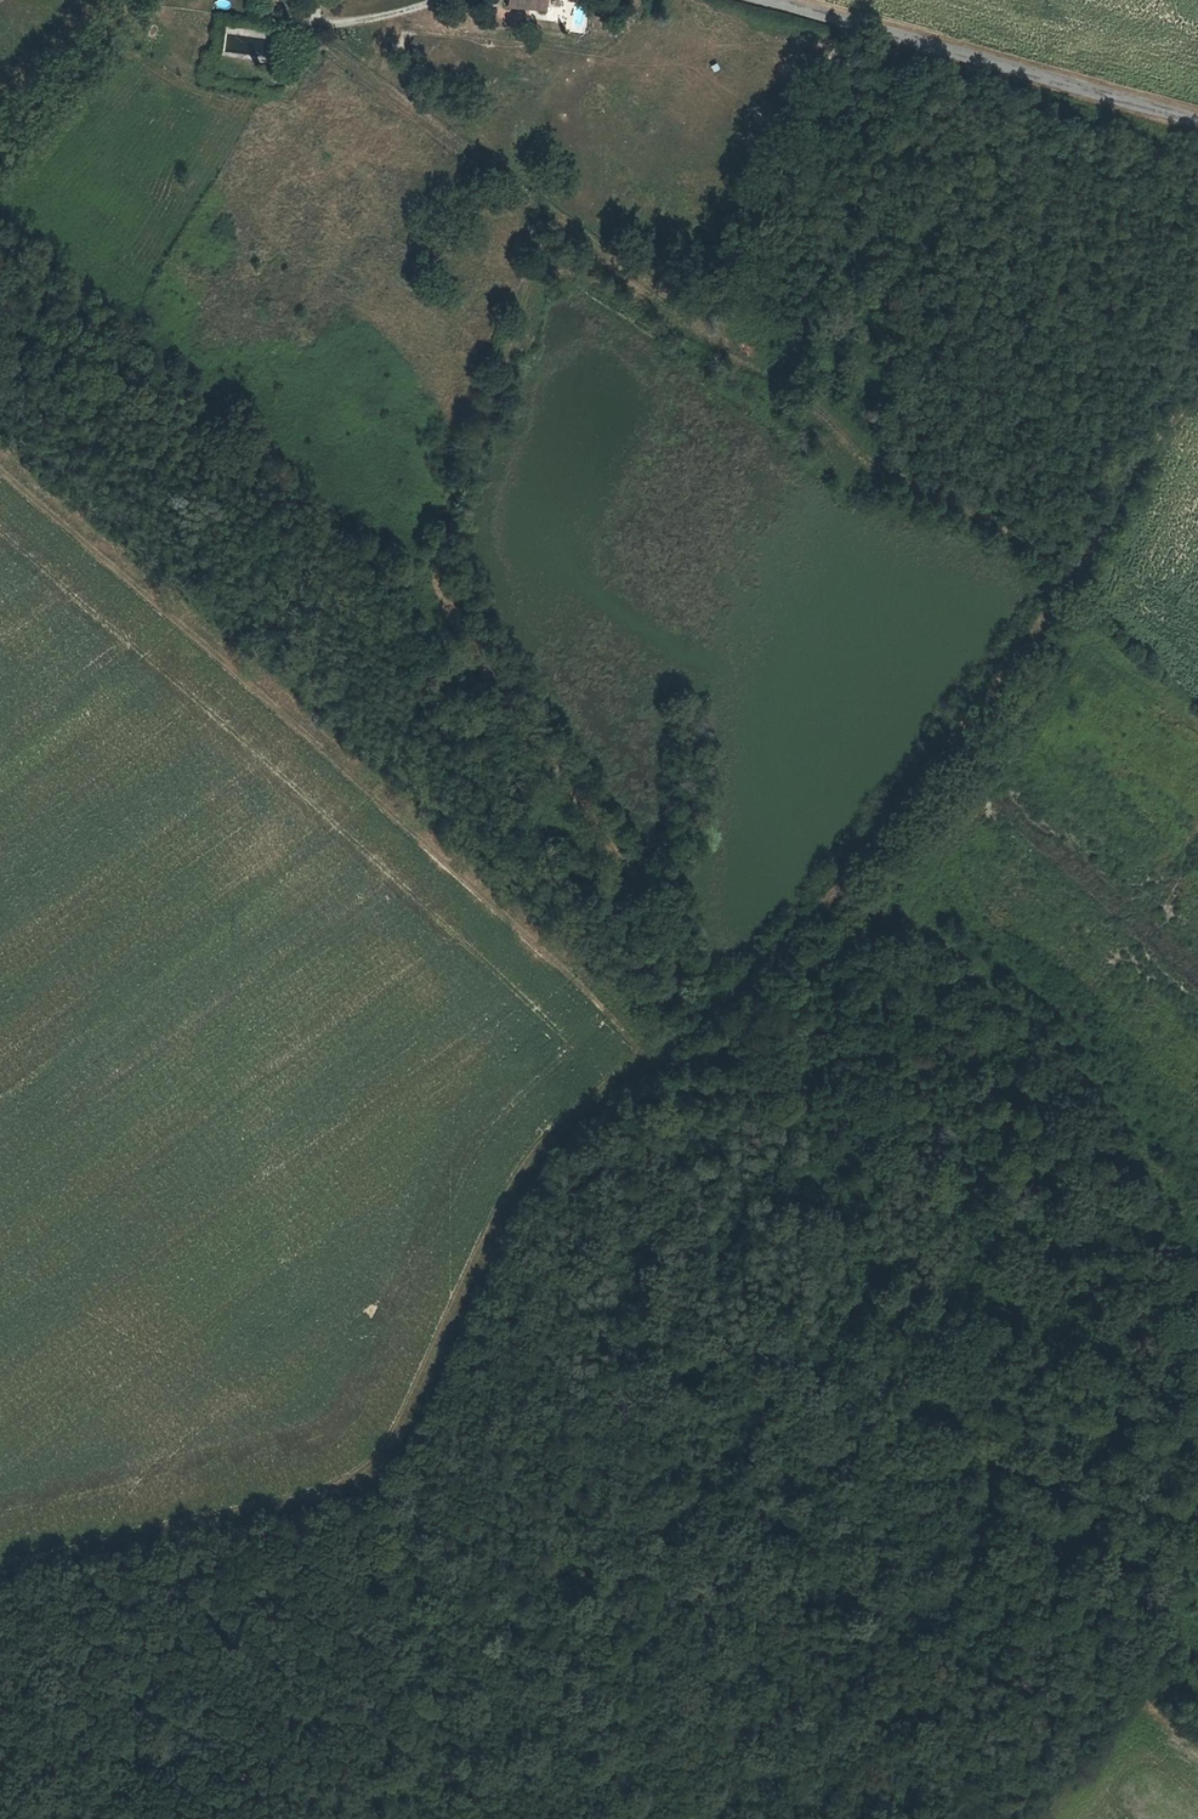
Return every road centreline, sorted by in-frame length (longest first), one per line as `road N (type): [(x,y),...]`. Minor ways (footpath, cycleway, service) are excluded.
road 1 (unclassified): [(753,0),(1197,124)]

